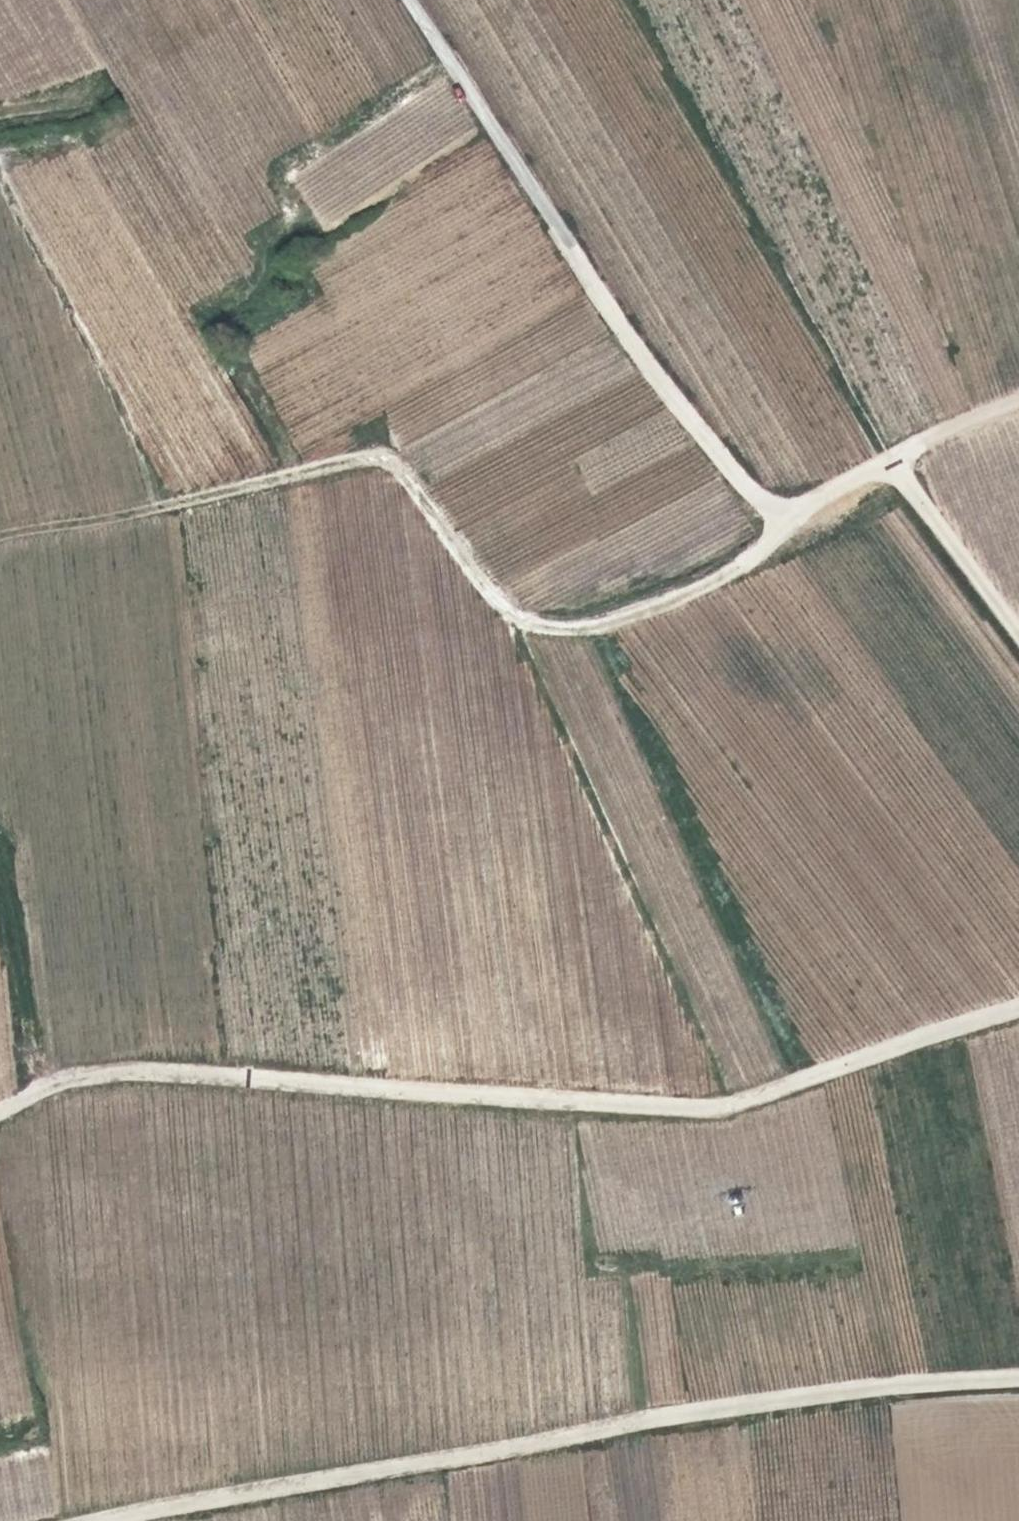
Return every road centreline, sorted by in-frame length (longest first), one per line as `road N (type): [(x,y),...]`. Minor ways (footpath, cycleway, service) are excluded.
road 1 (track): [(1018,1009),(708,1110),(109,1071),(32,1091),(0,1112)]
road 2 (track): [(107,1520),(750,1405),(1018,1379)]
road 3 (track): [(0,538),(120,518),(333,464),(390,460),(501,607),(542,629),(575,629),(693,592),(739,569),(783,526)]
road 4 (track): [(408,0),(633,345),(783,526)]
road 5 (track): [(783,526),(930,436),(1018,402)]
road 6 (track): [(886,462),(1018,633)]

